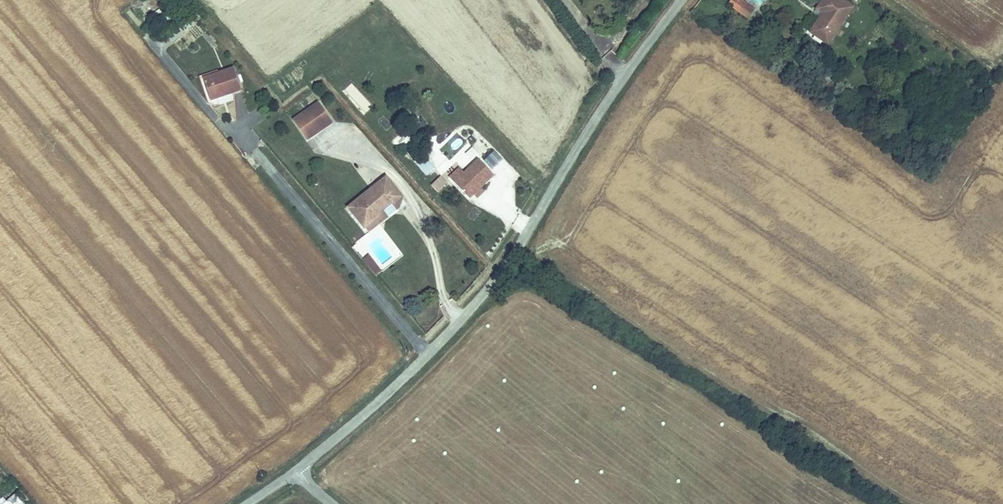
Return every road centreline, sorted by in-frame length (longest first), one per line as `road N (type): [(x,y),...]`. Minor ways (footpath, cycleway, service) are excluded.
road 1 (unclassified): [(296,471),(429,352),(492,284),(681,0)]

